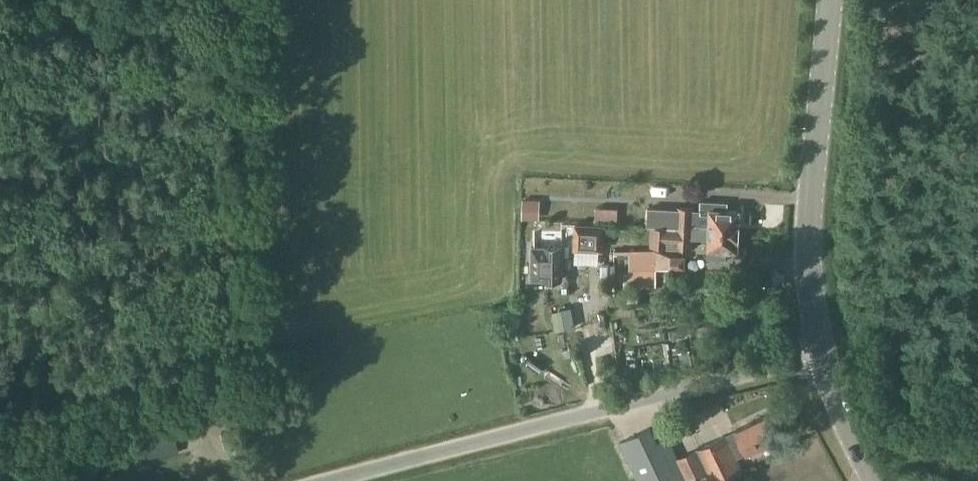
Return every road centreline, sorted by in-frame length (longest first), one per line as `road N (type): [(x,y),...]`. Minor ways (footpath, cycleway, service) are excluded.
road 1 (unclassified): [(337,480),(815,351)]
road 2 (tertiary): [(815,351),(803,271),(827,0)]
road 3 (tertiary): [(875,480),(815,351)]

